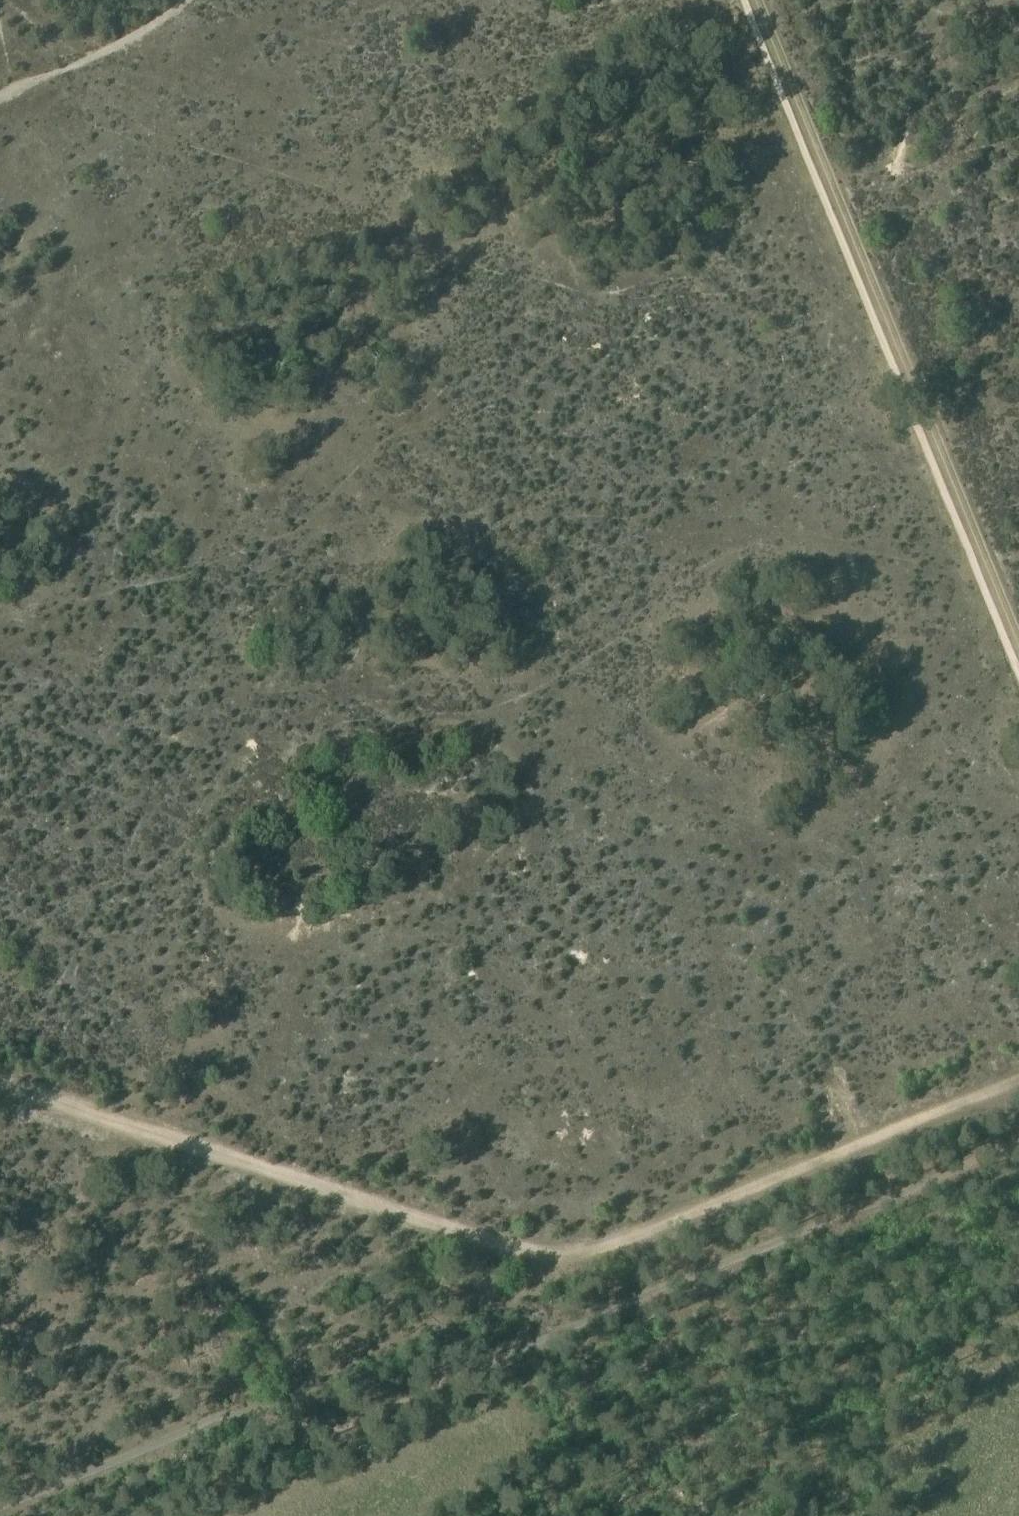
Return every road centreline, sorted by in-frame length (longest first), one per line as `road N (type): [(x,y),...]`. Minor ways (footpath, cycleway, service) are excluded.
road 1 (track): [(1018,1076),(562,1257),(536,1256),(0,1085)]
road 2 (track): [(757,0),(1018,646)]

